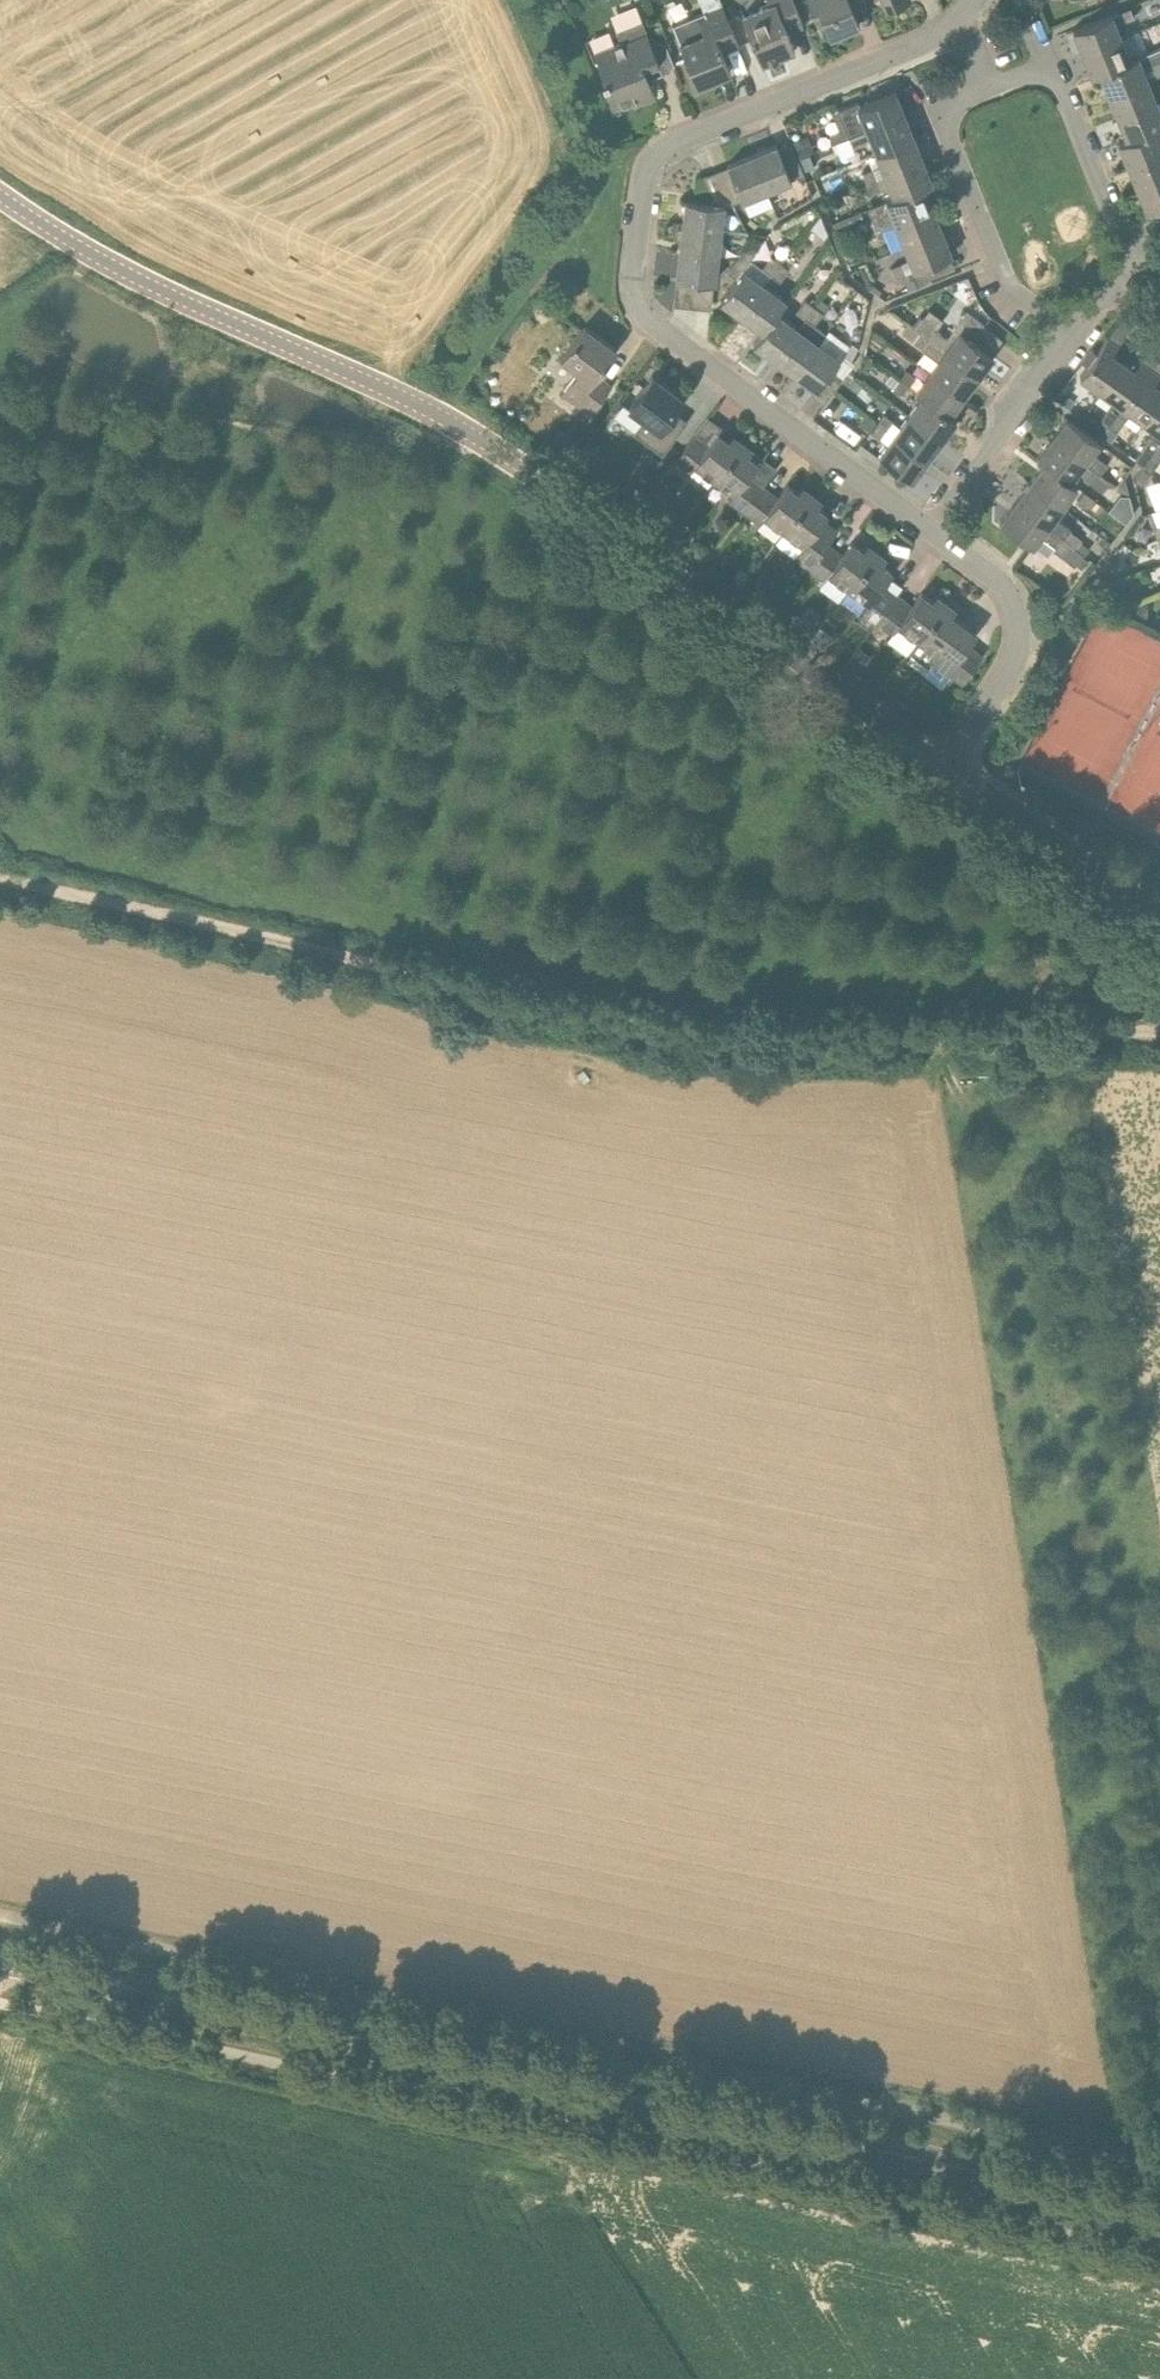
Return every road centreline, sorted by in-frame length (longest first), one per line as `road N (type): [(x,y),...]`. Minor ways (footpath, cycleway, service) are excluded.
road 1 (primary): [(1159,2214),(0,1961)]
road 2 (track): [(0,878),(656,1031),(806,1039),(1159,1032)]
road 3 (tertiary): [(947,770),(685,575),(470,434),(164,291),(0,196)]
road 4 (residential): [(929,531),(649,323),(631,289),(644,178),(654,157),(958,25)]
road 5 (residential): [(1075,338),(1006,281),(945,128),(954,106),(987,90)]
road 6 (residential): [(947,770),(1011,671),(1021,637),(1006,588),(929,531)]
road 7 (tertiary): [(1159,923),(947,770)]
road 8 (residential): [(929,531),(1075,338)]
road 9 (residential): [(1141,250),(1115,226),(1051,64)]

